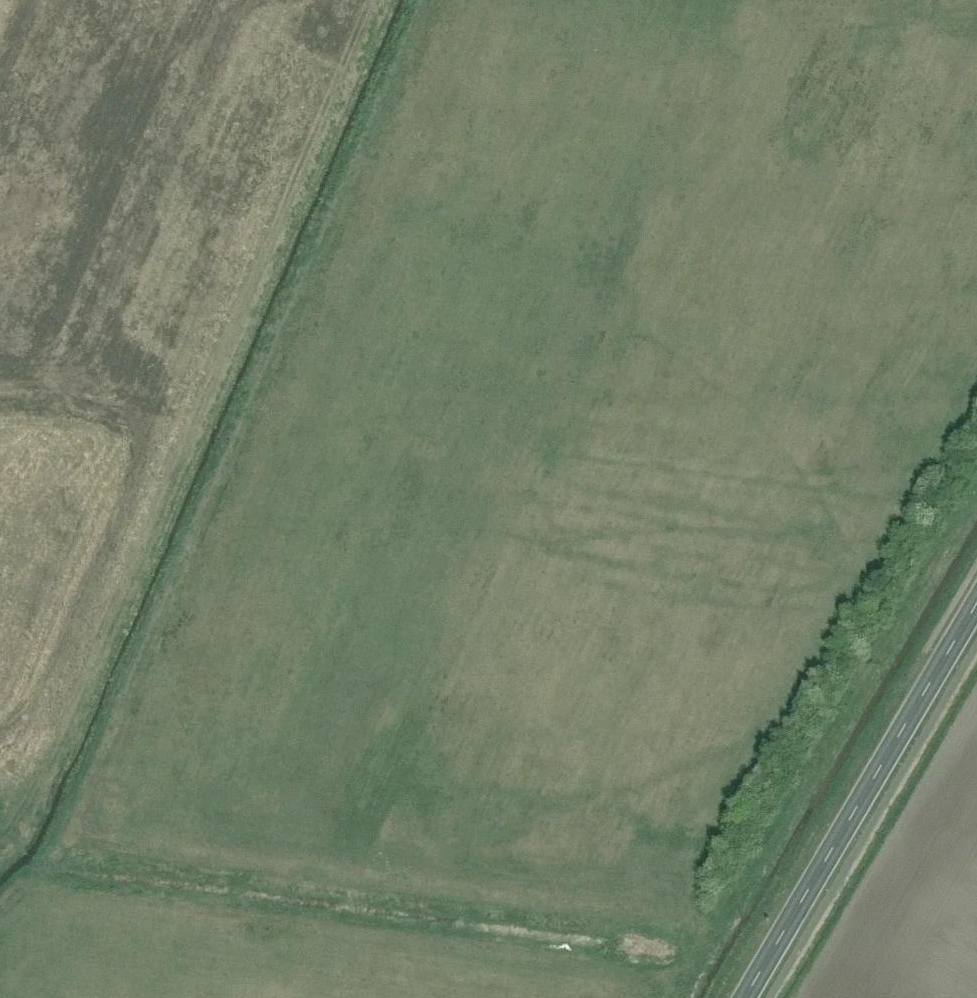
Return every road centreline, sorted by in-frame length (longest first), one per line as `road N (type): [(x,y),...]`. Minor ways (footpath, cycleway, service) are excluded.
road 1 (tertiary): [(736,997),(976,579)]

